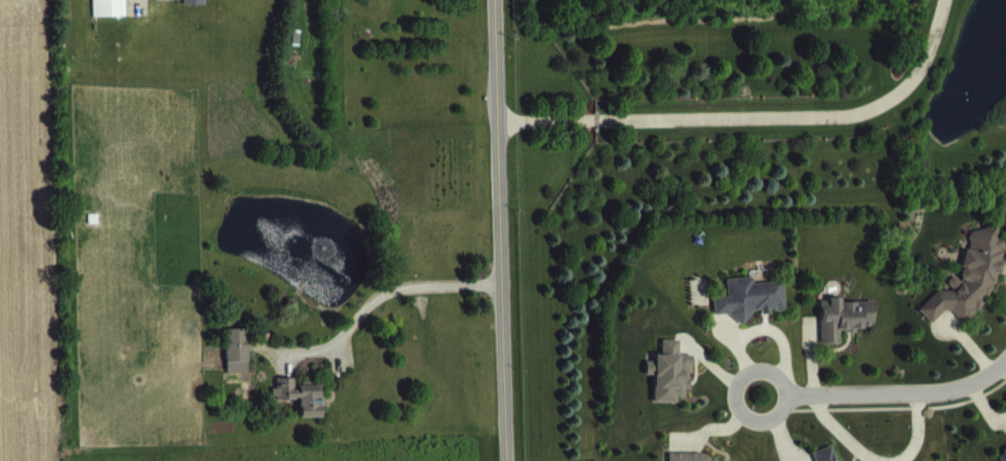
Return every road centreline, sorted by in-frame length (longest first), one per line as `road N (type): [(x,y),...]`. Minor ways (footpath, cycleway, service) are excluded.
road 1 (secondary): [(503,460),(494,0)]
road 2 (residential): [(785,397),(955,388),(1005,360)]
road 3 (residential): [(782,408),(785,390),(776,375),(760,369),(738,380),(735,403),(745,416),(760,421),(782,408)]

